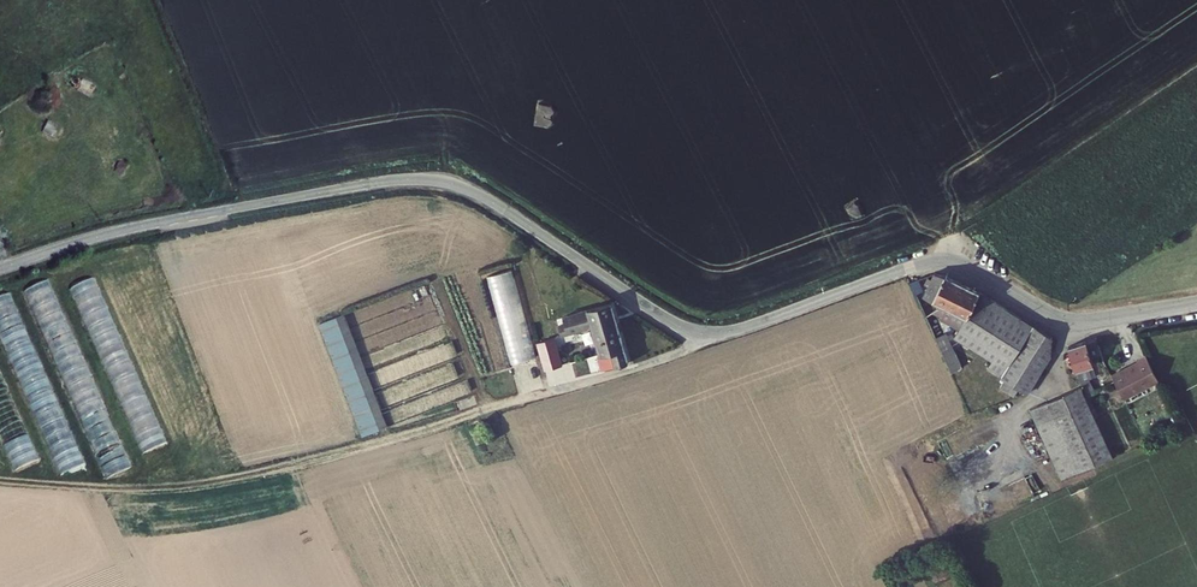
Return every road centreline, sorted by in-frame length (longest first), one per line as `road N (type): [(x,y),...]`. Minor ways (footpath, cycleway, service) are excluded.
road 1 (residential): [(0,268),(121,230),(416,179),(489,200),(676,323),(708,335),(932,261),(961,265),(1067,320),(1196,304)]

